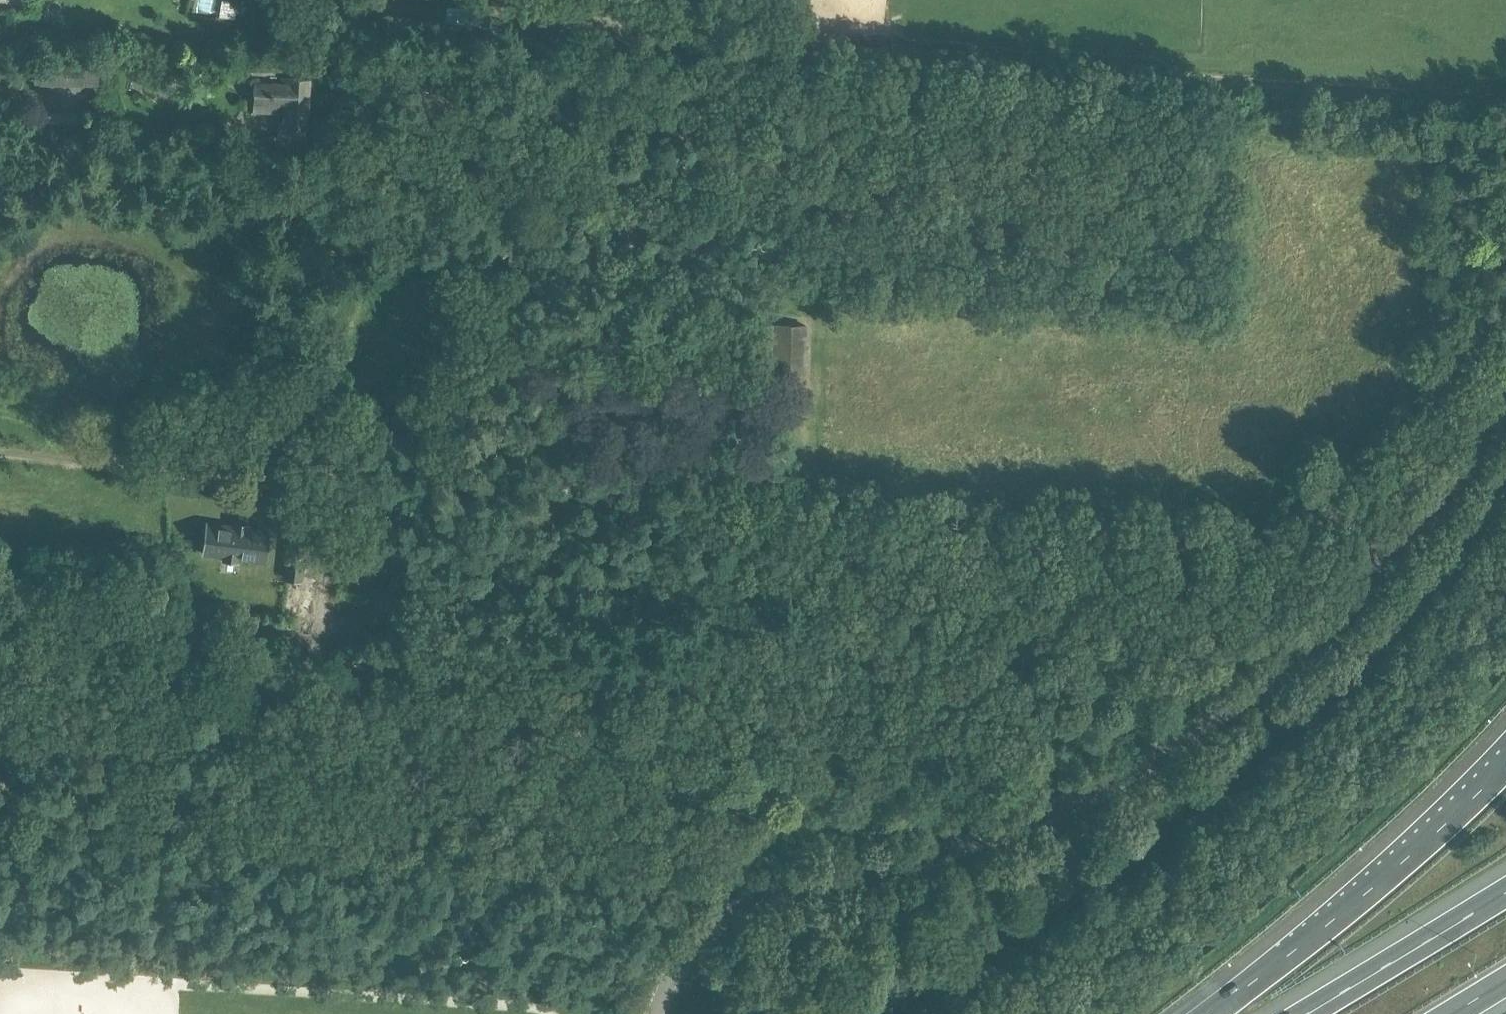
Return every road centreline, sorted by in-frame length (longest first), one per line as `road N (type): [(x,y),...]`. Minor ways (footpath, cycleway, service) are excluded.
road 1 (unclassified): [(657,1013),(680,964),(745,906),(1031,821),(1135,769),(1243,700),(1394,556),(1505,405)]
road 2 (track): [(536,484),(620,490),(802,480),(1306,511),(1347,521),(1394,556)]
road 3 (motorway): [(1505,763),(1328,925),(1208,1013)]
road 4 (motorway): [(1505,892),(1307,1013)]

